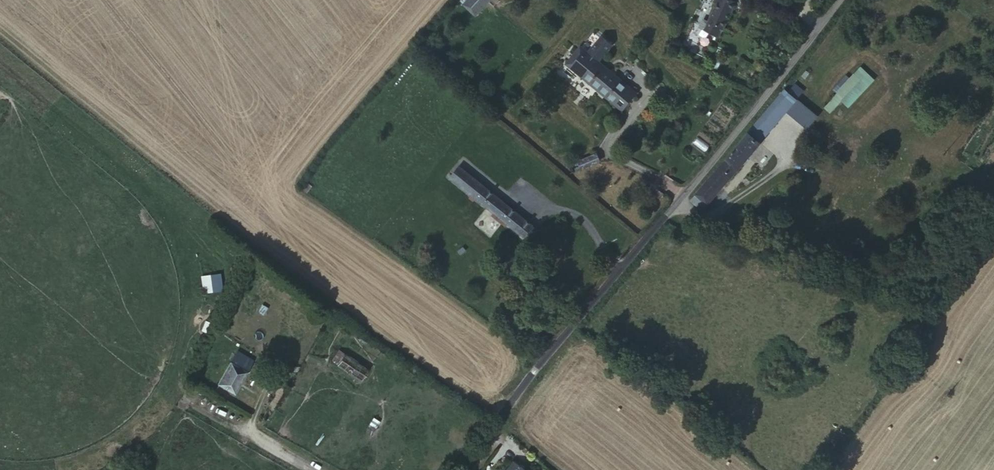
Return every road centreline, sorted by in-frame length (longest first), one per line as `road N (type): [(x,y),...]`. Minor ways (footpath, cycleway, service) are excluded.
road 1 (unclassified): [(461,469),(552,346),(837,0)]

